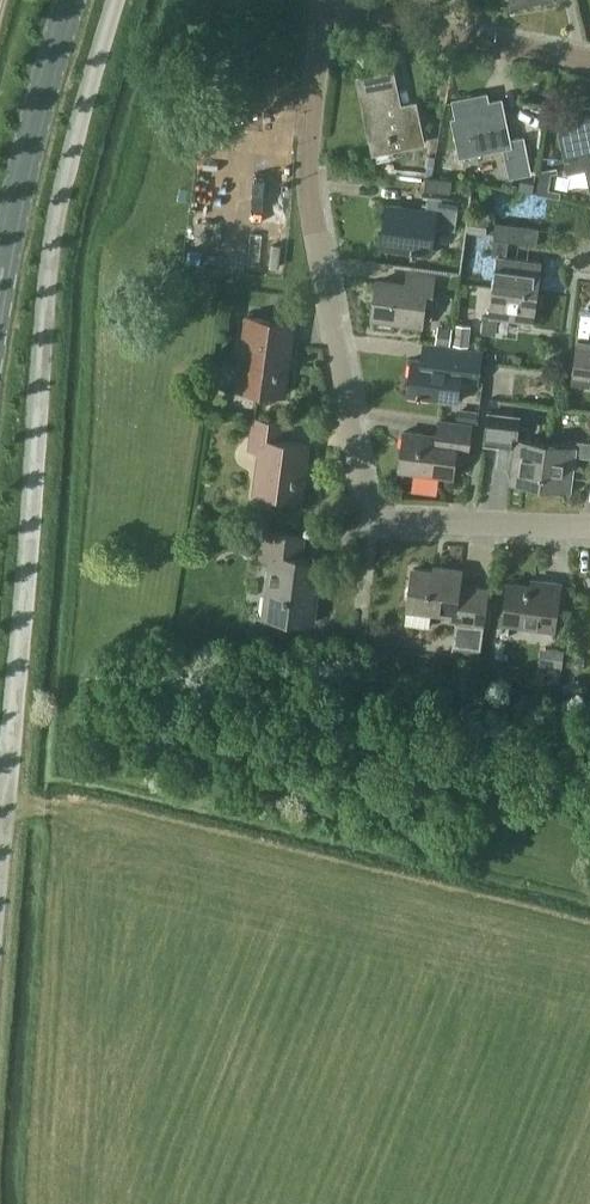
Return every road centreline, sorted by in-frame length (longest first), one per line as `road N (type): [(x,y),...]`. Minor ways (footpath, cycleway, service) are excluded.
road 1 (unclassified): [(0,839),(46,274),(114,0)]
road 2 (residential): [(589,529),(402,522),(378,514),(361,487),(312,230),(310,129),(322,13)]
road 3 (primary): [(0,276),(70,0)]
road 4 (residential): [(589,61),(322,13)]

